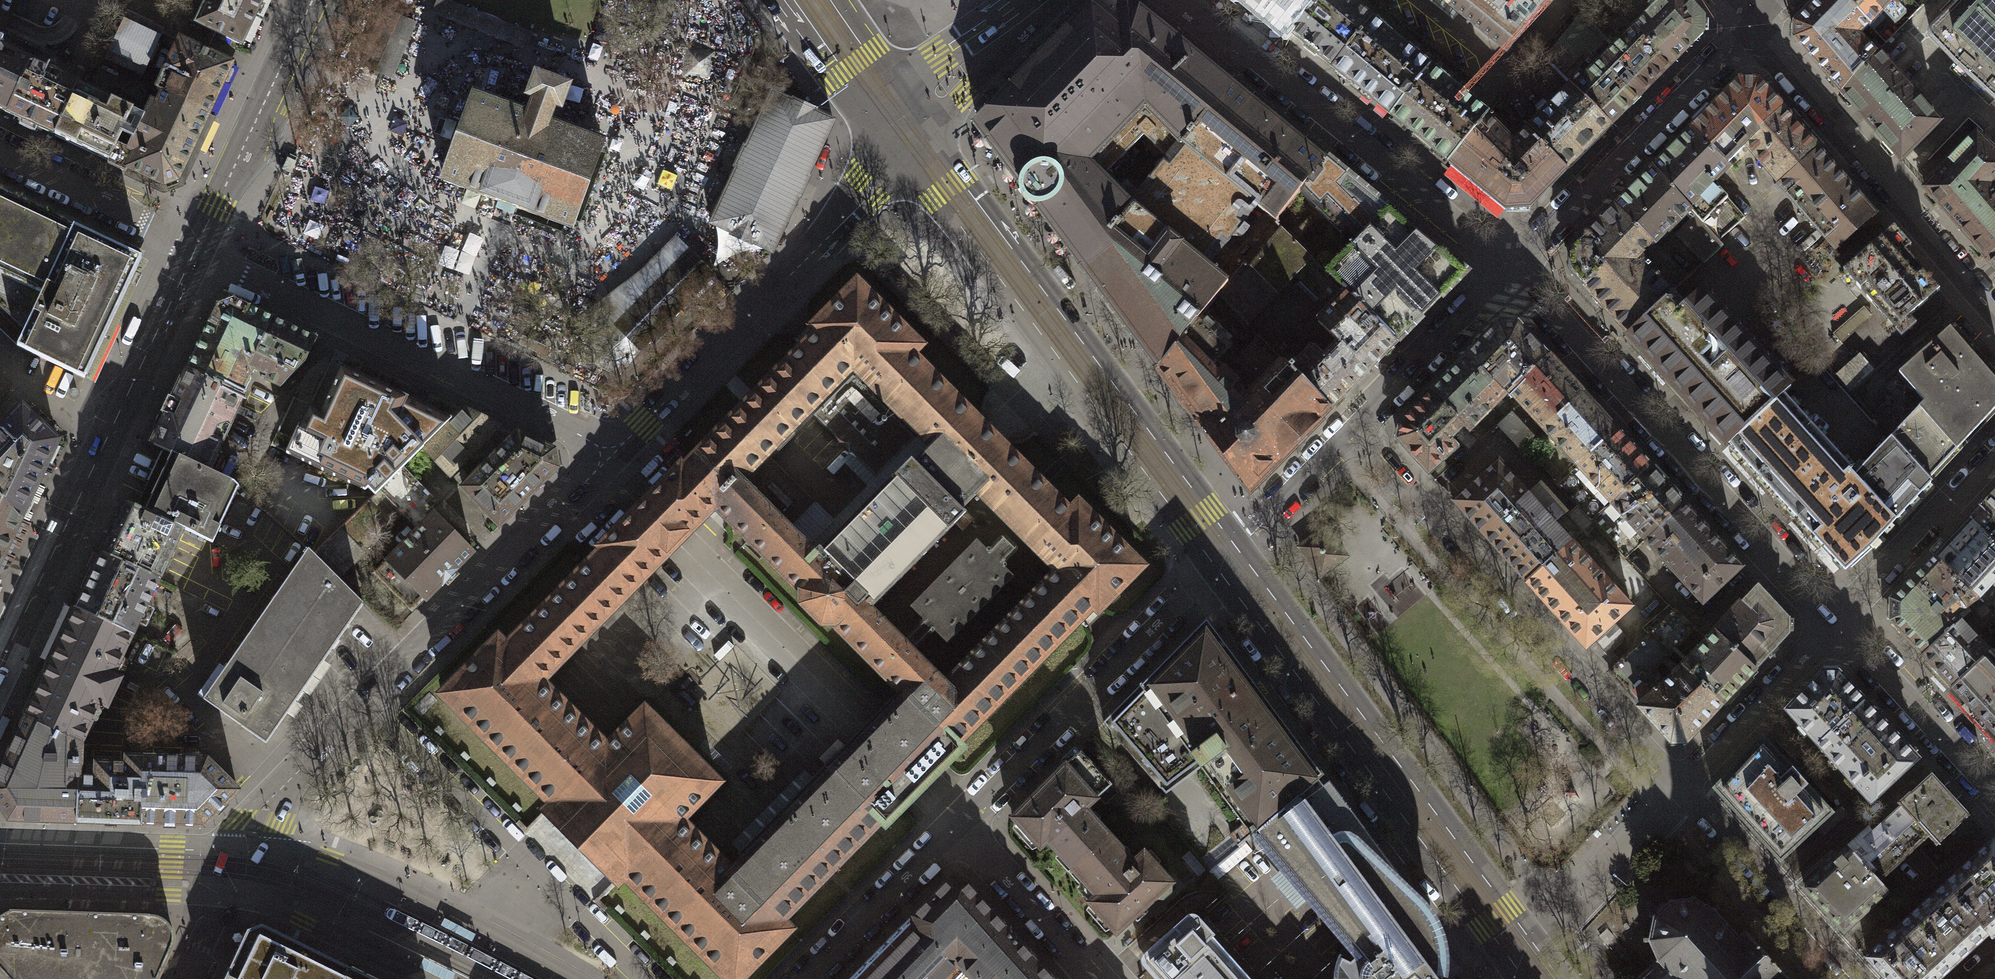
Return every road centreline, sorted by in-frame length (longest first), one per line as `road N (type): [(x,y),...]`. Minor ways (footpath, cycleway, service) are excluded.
road 1 (residential): [(244,847),(273,797),(608,460)]
road 2 (tertiary): [(1223,553),(908,132)]
road 3 (tertiary): [(1521,951),(1223,553)]
road 4 (residential): [(1679,789),(1350,426)]
road 5 (residential): [(1835,623),(1509,274)]
road 6 (residential): [(196,250),(451,366),(580,433),(608,460)]
road 7 (residential): [(608,460),(817,248),(908,132)]
road 8 (residential): [(1175,0),(1509,274)]
road 9 (residential): [(1223,553),(957,826)]
road 10 (residential): [(1994,310),(1749,28)]
road 11 (tertiary): [(576,978),(397,884),(297,850),(244,847)]
road 12 (residential): [(1749,28),(1509,274)]
road 13 (tertiary): [(196,250),(315,0)]
road 14 (residential): [(1854,978),(1679,789)]
road 15 (tertiary): [(0,659),(109,435)]
road 16 (tertiary): [(244,847),(0,839)]
road 17 (residential): [(1994,793),(1835,623)]
road 18 (residential): [(1835,623),(1994,454)]
road 19 (residential): [(1835,623),(1679,789)]
road 20 (residential): [(1521,951),(1679,789)]
road 21 (tertiary): [(0,890),(222,897)]
road 22 (residential): [(1509,274),(1350,426)]
road 23 (residential): [(0,152),(196,250)]
road 24 (residential): [(957,826),(807,978)]
road 25 (tertiary): [(222,897),(263,904),(418,978)]
road 26 (tertiary): [(109,435),(196,250)]
road 27 (residential): [(957,826),(1092,978)]
road 28 (residential): [(908,132),(951,79),(1039,0)]
road 29 (residential): [(1350,426),(1223,553)]
road 30 (tertiary): [(908,132),(812,0)]
road 31 (residential): [(0,355),(63,414),(109,435)]

